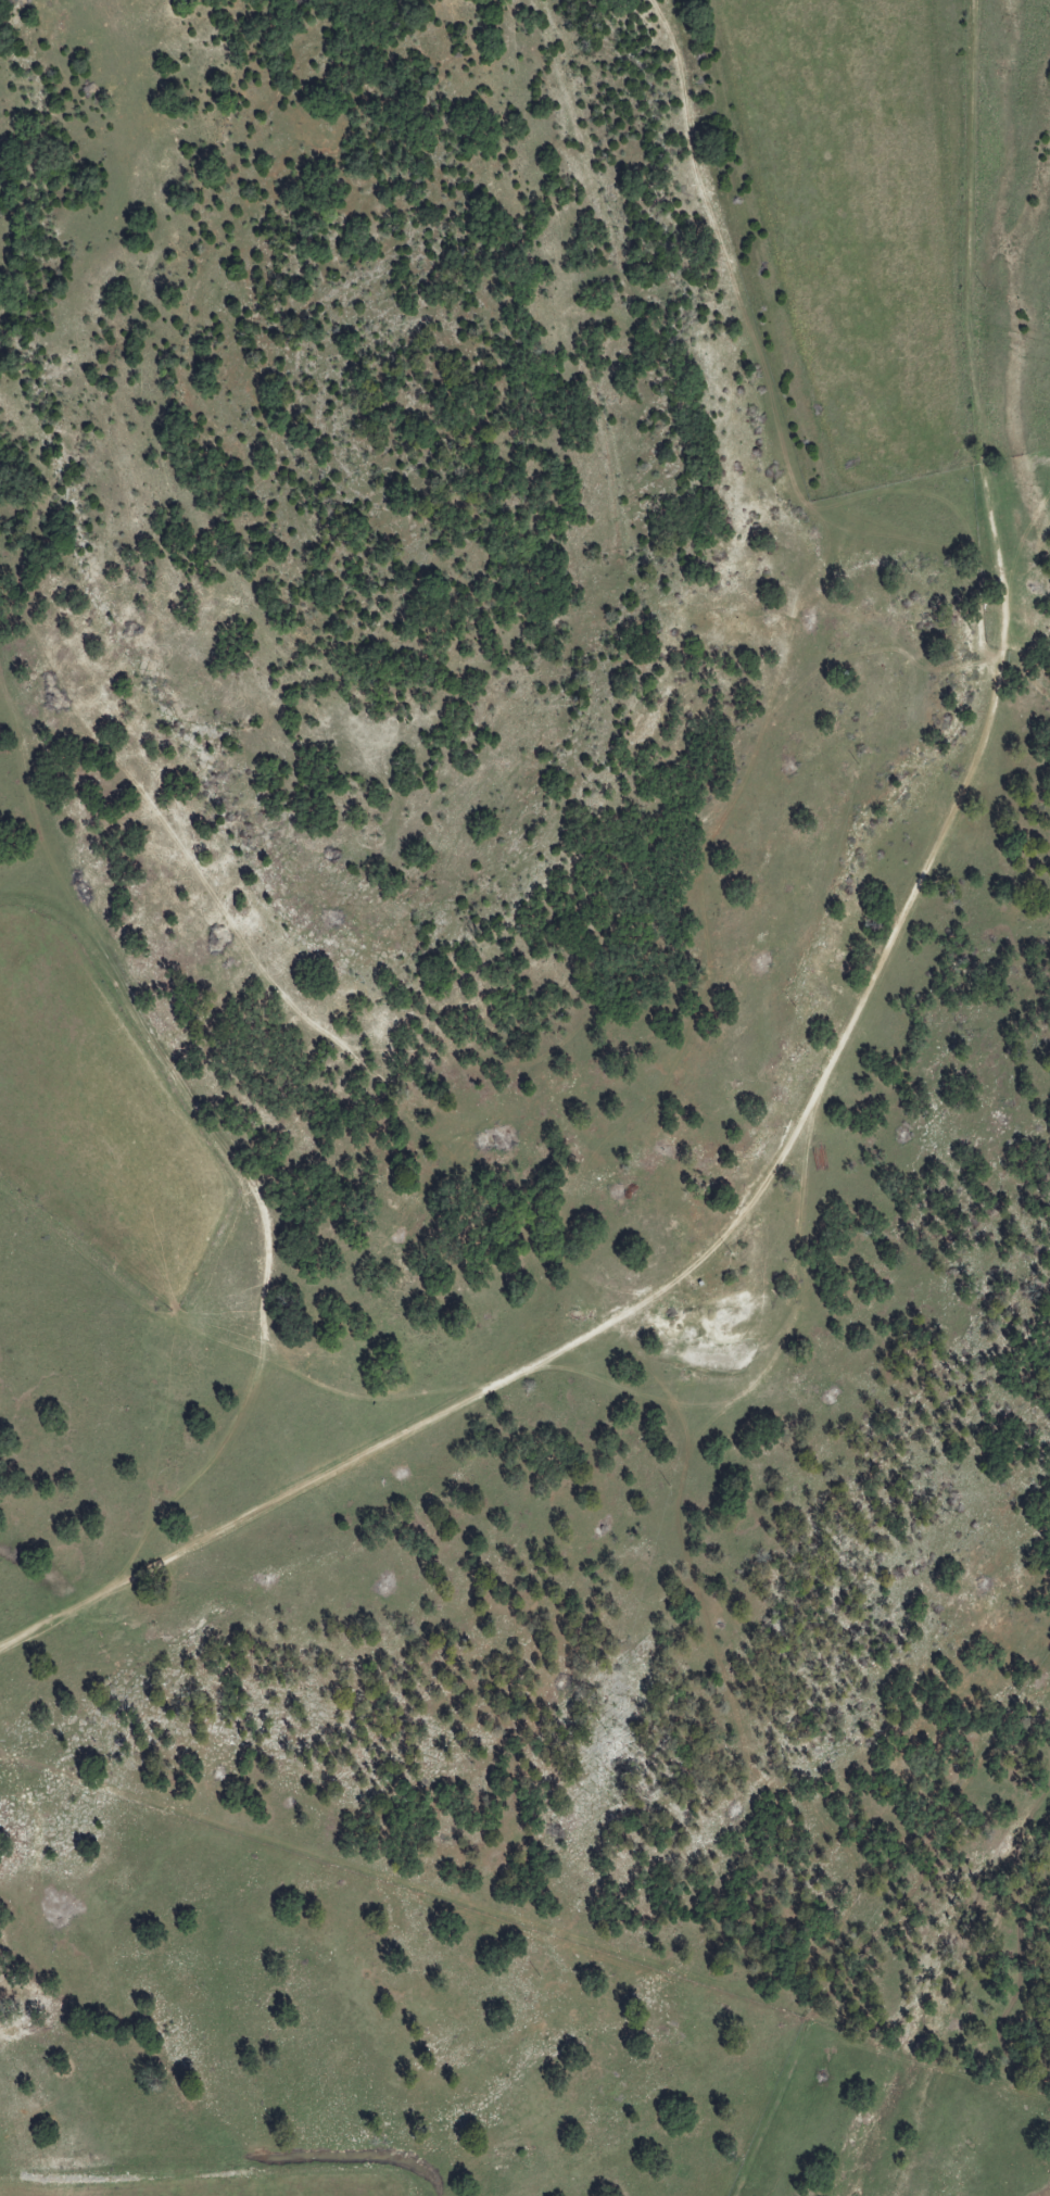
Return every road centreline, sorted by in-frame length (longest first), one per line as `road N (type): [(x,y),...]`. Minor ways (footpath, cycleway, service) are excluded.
road 1 (track): [(0,1643),(414,1434)]

